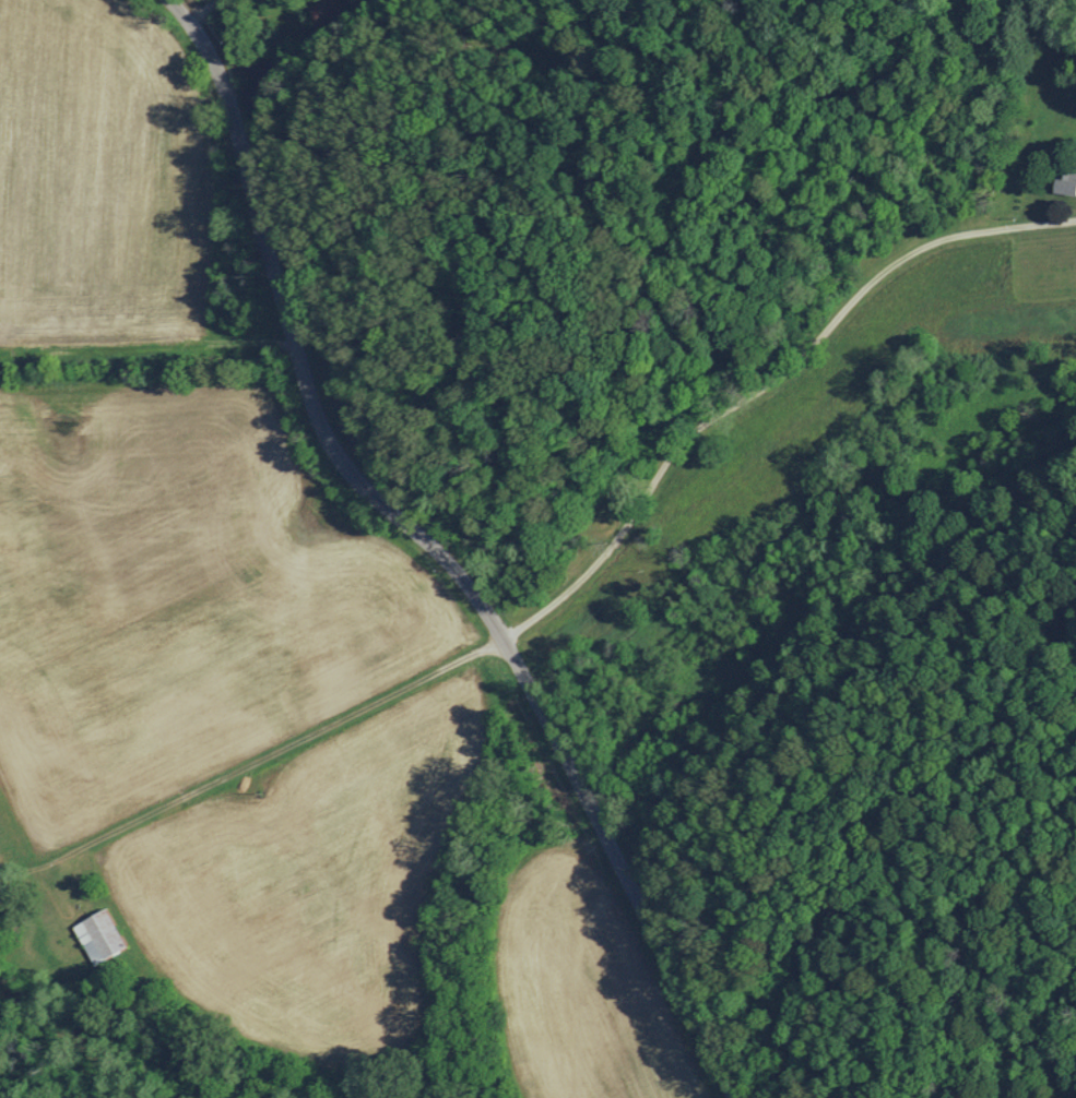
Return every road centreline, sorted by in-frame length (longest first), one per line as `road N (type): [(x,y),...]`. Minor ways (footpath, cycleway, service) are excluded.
road 1 (residential): [(497,648),(470,588),(317,441),(297,395),(293,334),(270,249),(186,43),(151,0)]
road 2 (residential): [(730,1097),(497,648)]

